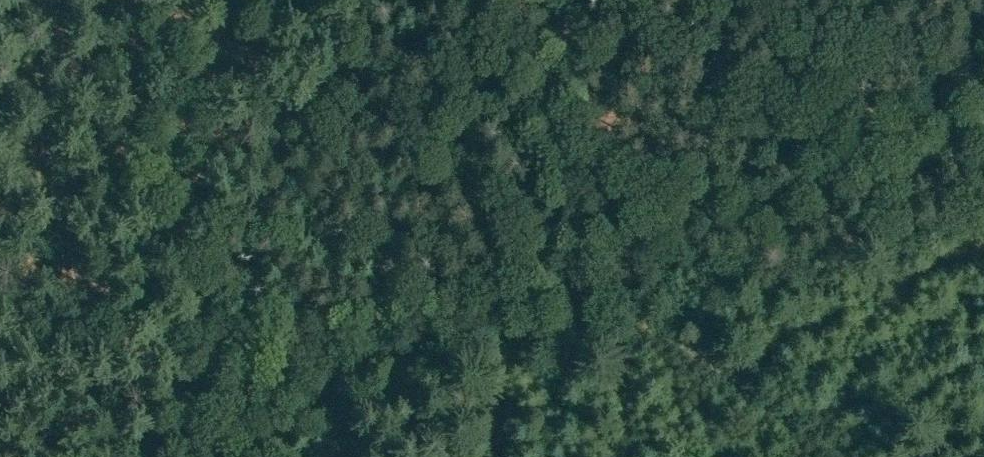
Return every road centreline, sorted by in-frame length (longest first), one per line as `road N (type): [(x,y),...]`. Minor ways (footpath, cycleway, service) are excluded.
road 1 (track): [(159,334),(302,328),(622,271),(765,191),(983,51)]
road 2 (track): [(525,0),(594,239),(611,273),(871,456)]
road 3 (track): [(0,328),(159,334),(99,456)]

